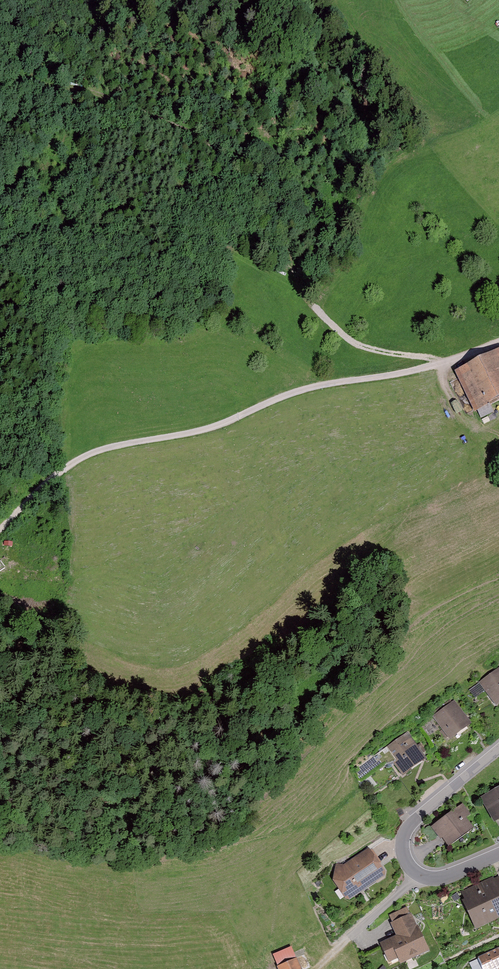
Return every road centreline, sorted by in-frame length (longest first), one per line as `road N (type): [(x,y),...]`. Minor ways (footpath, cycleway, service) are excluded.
road 1 (unclassified): [(0,540),(45,481),(90,452),(213,428),(324,383),(451,360),(498,339)]
road 2 (track): [(308,303),(269,190),(239,159),(127,100),(0,83)]
road 3 (residential): [(498,853),(431,878),(412,868),(403,847),(417,818),(498,749)]
road 4 (track): [(451,360),(379,351),(345,337),(308,303)]

